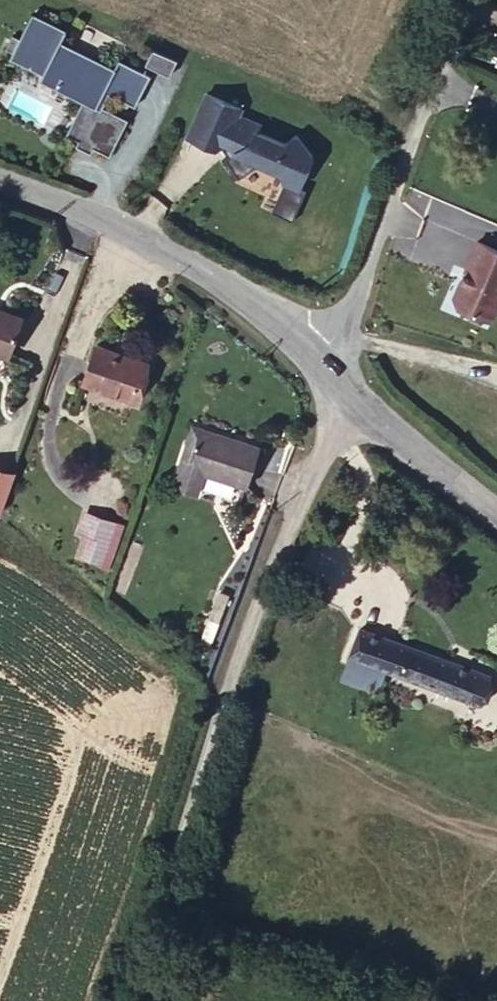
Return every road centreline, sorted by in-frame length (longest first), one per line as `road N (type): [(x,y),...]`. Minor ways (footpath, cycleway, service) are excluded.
road 1 (tertiary): [(352,394),(297,514),(215,733),(129,1000)]
road 2 (unclassified): [(474,0),(375,251),(318,362)]
road 3 (tertiary): [(318,362),(174,253),(52,195),(0,181)]
road 4 (tertiary): [(496,512),(352,394)]

